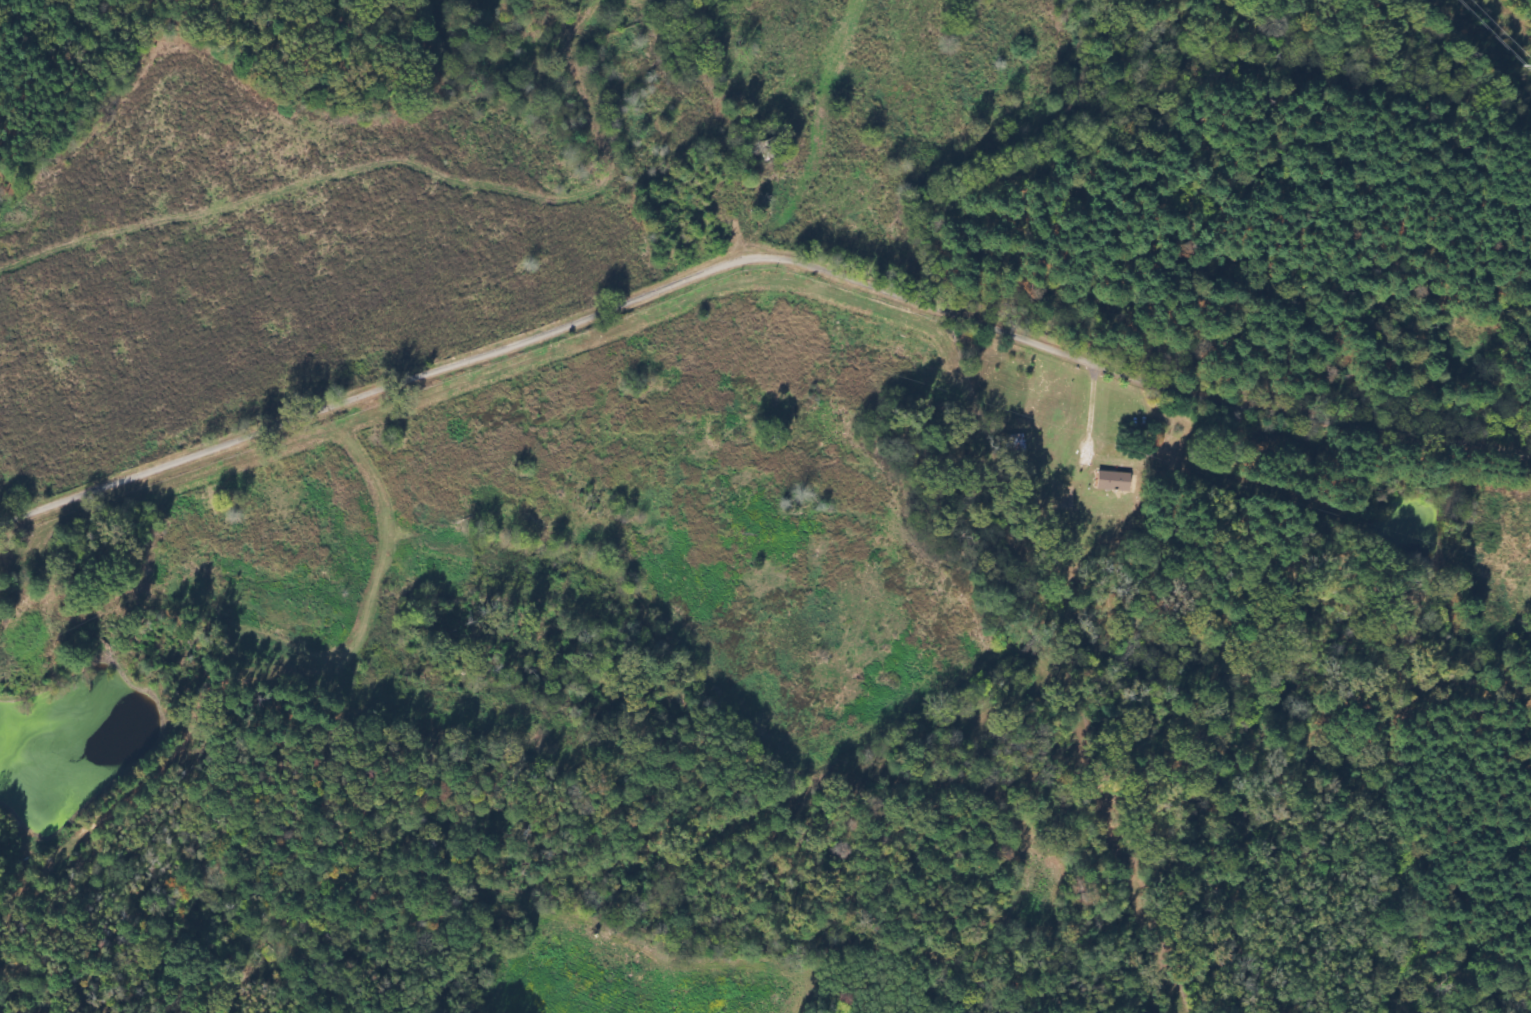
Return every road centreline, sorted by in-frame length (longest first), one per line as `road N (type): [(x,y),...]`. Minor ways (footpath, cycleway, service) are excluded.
road 1 (residential): [(0,490),(723,271),(825,271),(1149,383),(1530,448)]

